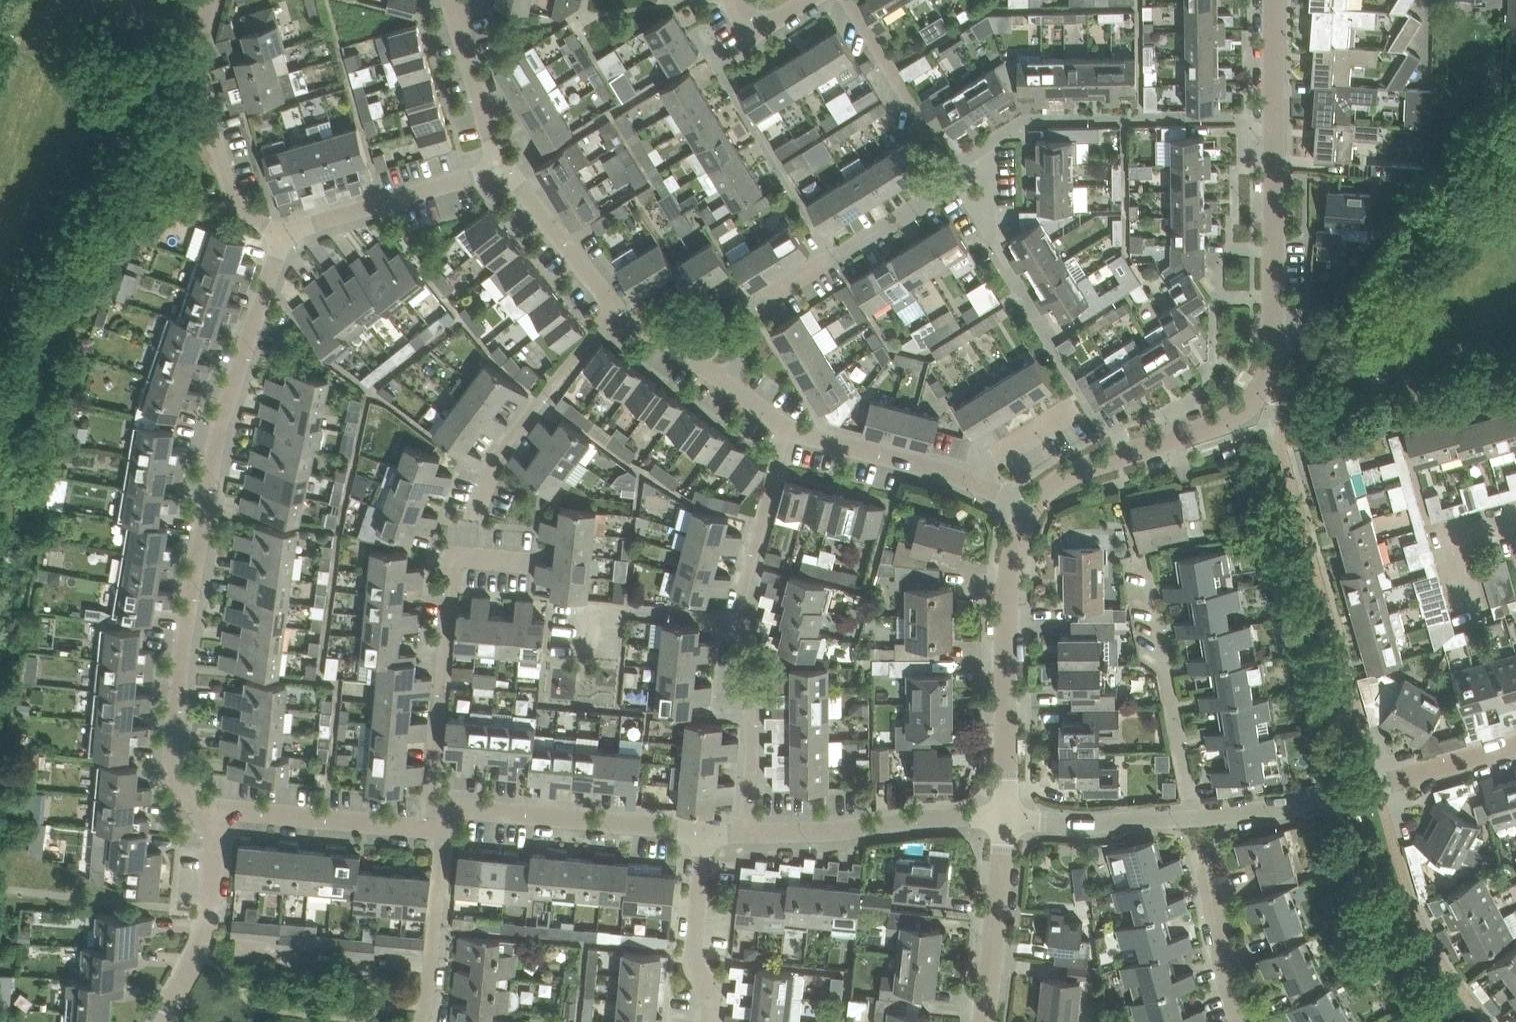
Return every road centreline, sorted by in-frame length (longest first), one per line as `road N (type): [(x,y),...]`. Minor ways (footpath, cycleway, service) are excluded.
road 1 (unclassified): [(1032,509),(1067,474),(1235,416),(1261,389),(1276,340),(1274,0)]
road 2 (residential): [(200,809),(174,759),(186,626),(218,440),(283,236)]
road 3 (residential): [(748,834),(753,745),(742,600),(787,428)]
road 4 (residential): [(1194,816),(1289,808),(1515,747)]
road 5 (residential): [(725,382),(757,307),(944,191),(954,175)]
road 6 (unclassified): [(1005,819),(1007,597),(1032,509)]
road 7 (residential): [(705,831),(459,808),(441,818)]
road 8 (residential): [(283,236),(246,212),(229,185),(197,74),(211,0)]
road 9 (residential): [(441,818),(434,789),(455,557)]
road 10 (residential): [(1032,509),(787,428)]
road 11 (residential): [(1005,819),(748,834)]
road 12 (residential): [(1194,816),(1143,564)]
road 13 (residential): [(475,520),(494,461),(617,311)]
road 14 (residential): [(441,818),(419,828),(200,809)]
road 15 (residential): [(283,236),(502,168)]
road 16 (residential): [(164,1021),(207,931),(215,851),(200,809)]
road 17 (residential): [(954,175),(846,0)]
road 18 (residential): [(420,1021),(441,818)]
road 19 (unclassified): [(985,1021),(1005,819)]
road 20 (residential): [(705,831),(695,959),(709,990),(708,1021)]
road 21 (residential): [(1005,819),(1081,824),(1194,816)]
road 22 (residential): [(617,311),(502,168)]
road 23 (residential): [(502,168),(452,0)]
road 24 (residential): [(1242,1021),(1204,851)]
road 25 (residential): [(725,382),(617,311)]
road 26 (residential): [(1054,344),(989,233)]

